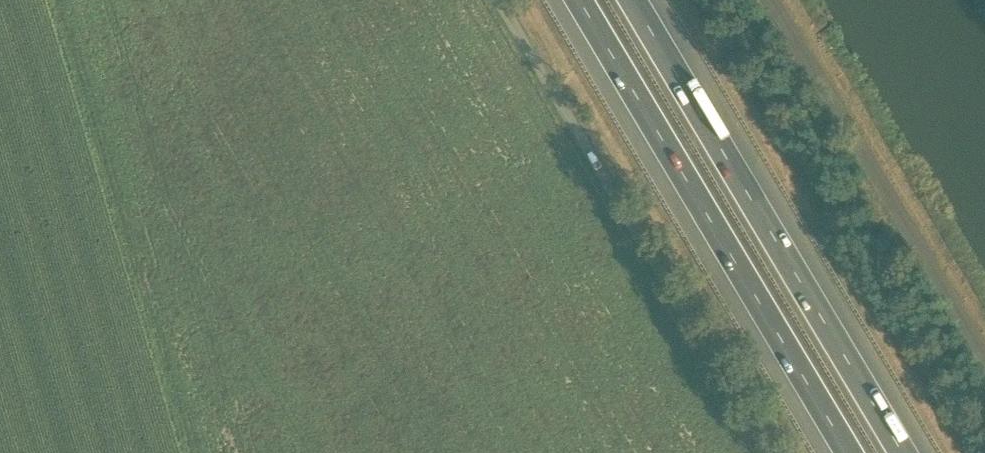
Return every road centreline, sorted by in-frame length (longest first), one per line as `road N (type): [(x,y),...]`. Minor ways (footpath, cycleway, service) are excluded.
road 1 (motorway): [(909,452),(637,0)]
road 2 (unclassified): [(780,452),(510,0)]
road 3 (motorway): [(575,0),(843,452)]
road 4 (unclassified): [(984,336),(786,0)]

